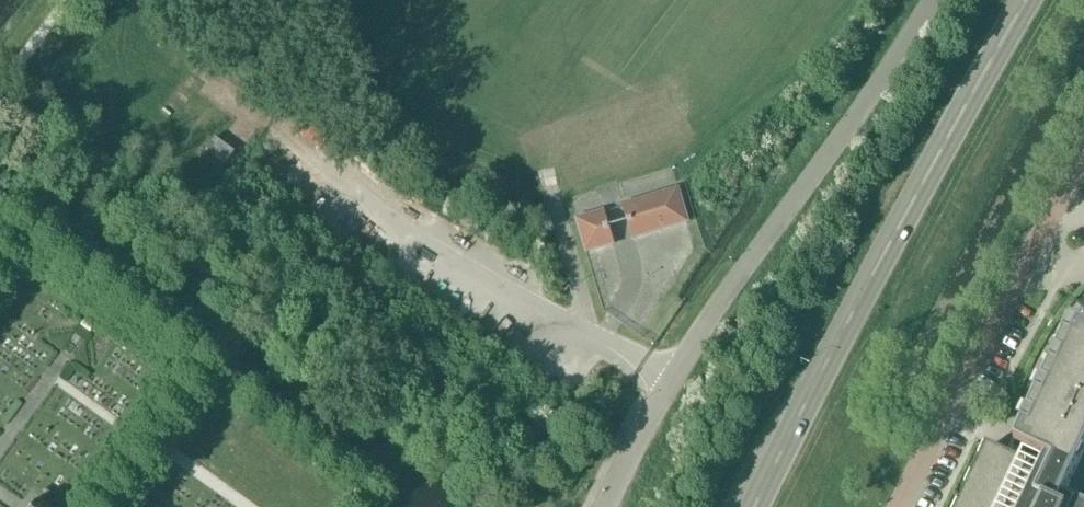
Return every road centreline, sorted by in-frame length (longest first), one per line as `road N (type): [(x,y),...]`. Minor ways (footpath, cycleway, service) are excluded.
road 1 (unclassified): [(607,506),(676,370),(932,0)]
road 2 (secondary): [(752,506),(894,221),(1025,0)]
road 3 (unclassified): [(899,506),(1083,153)]

